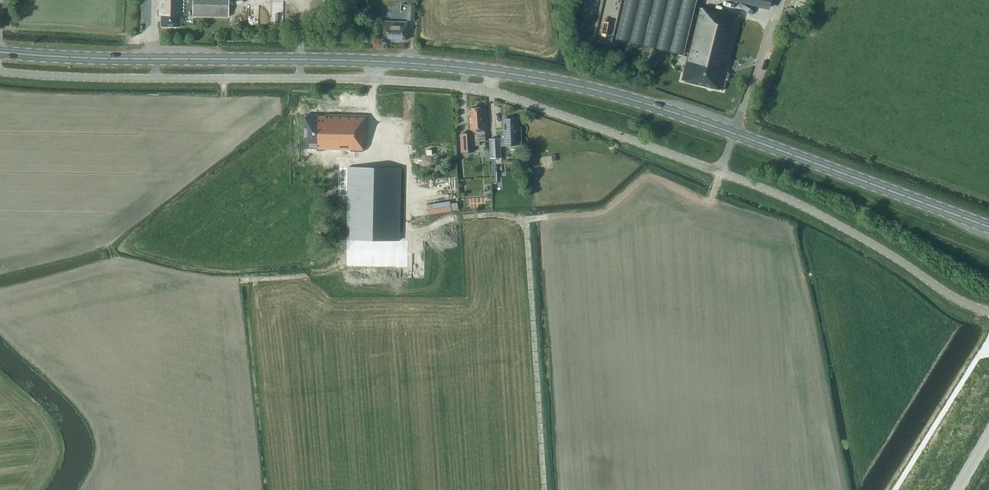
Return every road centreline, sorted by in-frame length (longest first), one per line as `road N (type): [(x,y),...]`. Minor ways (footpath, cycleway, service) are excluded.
road 1 (unclassified): [(988,312),(781,194),(508,96),(423,83),(0,71)]
road 2 (primary): [(988,226),(734,133),(536,78),(410,62),(0,52)]

